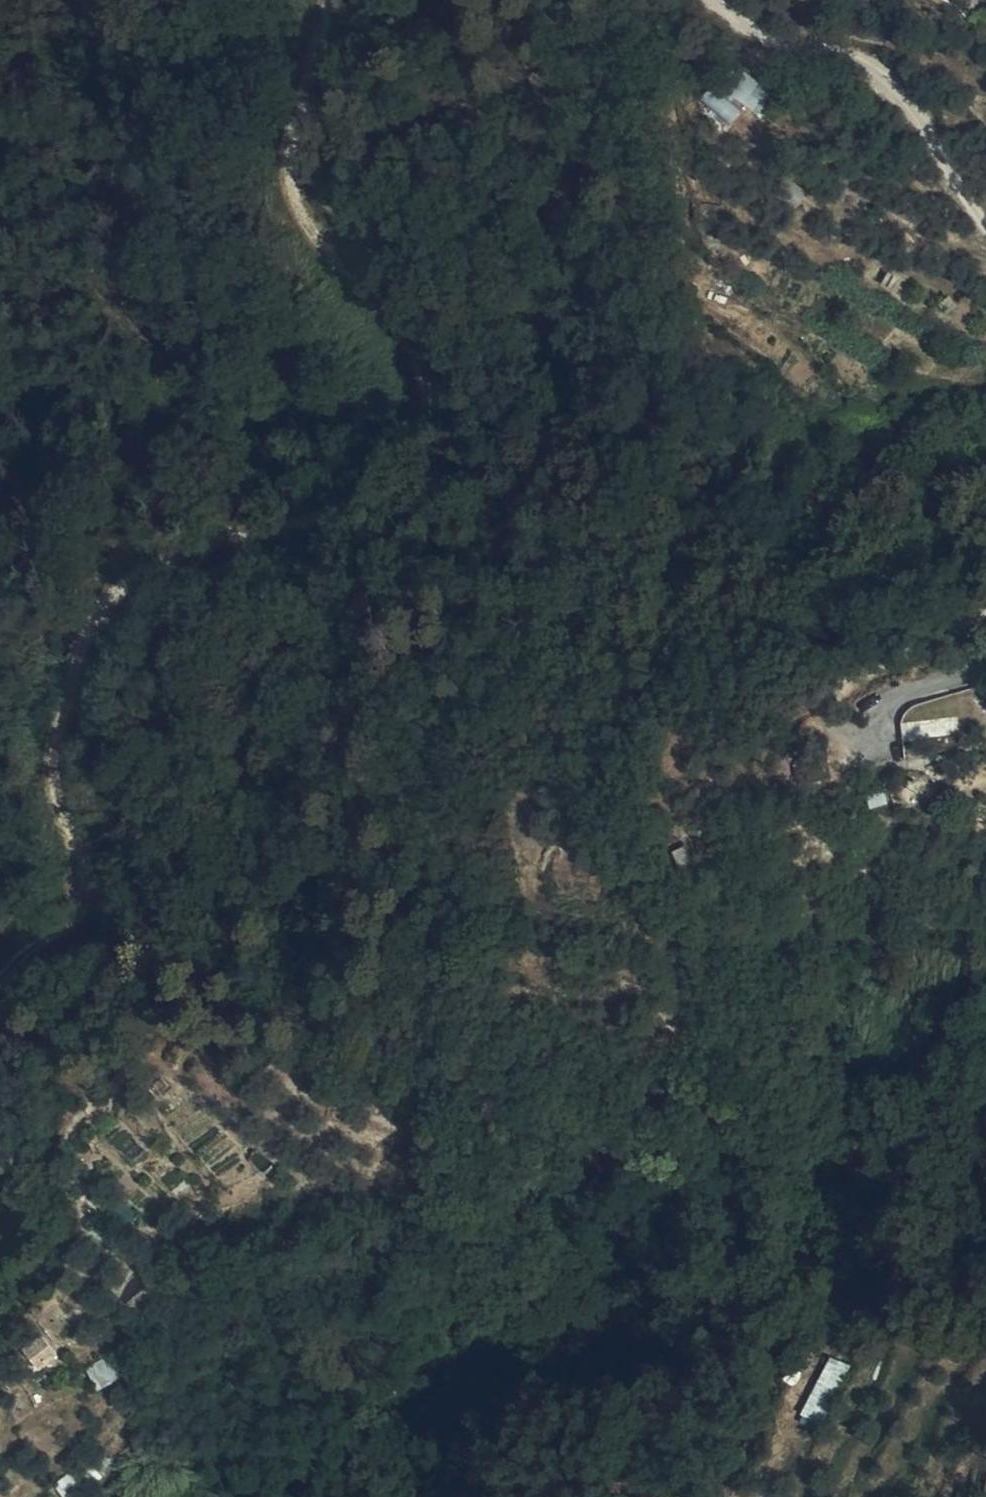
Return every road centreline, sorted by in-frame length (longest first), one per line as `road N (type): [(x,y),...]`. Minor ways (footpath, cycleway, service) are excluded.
road 1 (track): [(0,993),(74,907),(52,774),(85,640),(134,584),(371,483),(423,407),(387,320),(311,208),(291,137),(325,0)]
road 2 (track): [(752,0),(877,81),(985,203)]
road 3 (track): [(985,622),(884,667),(836,701),(832,732),(863,751)]

